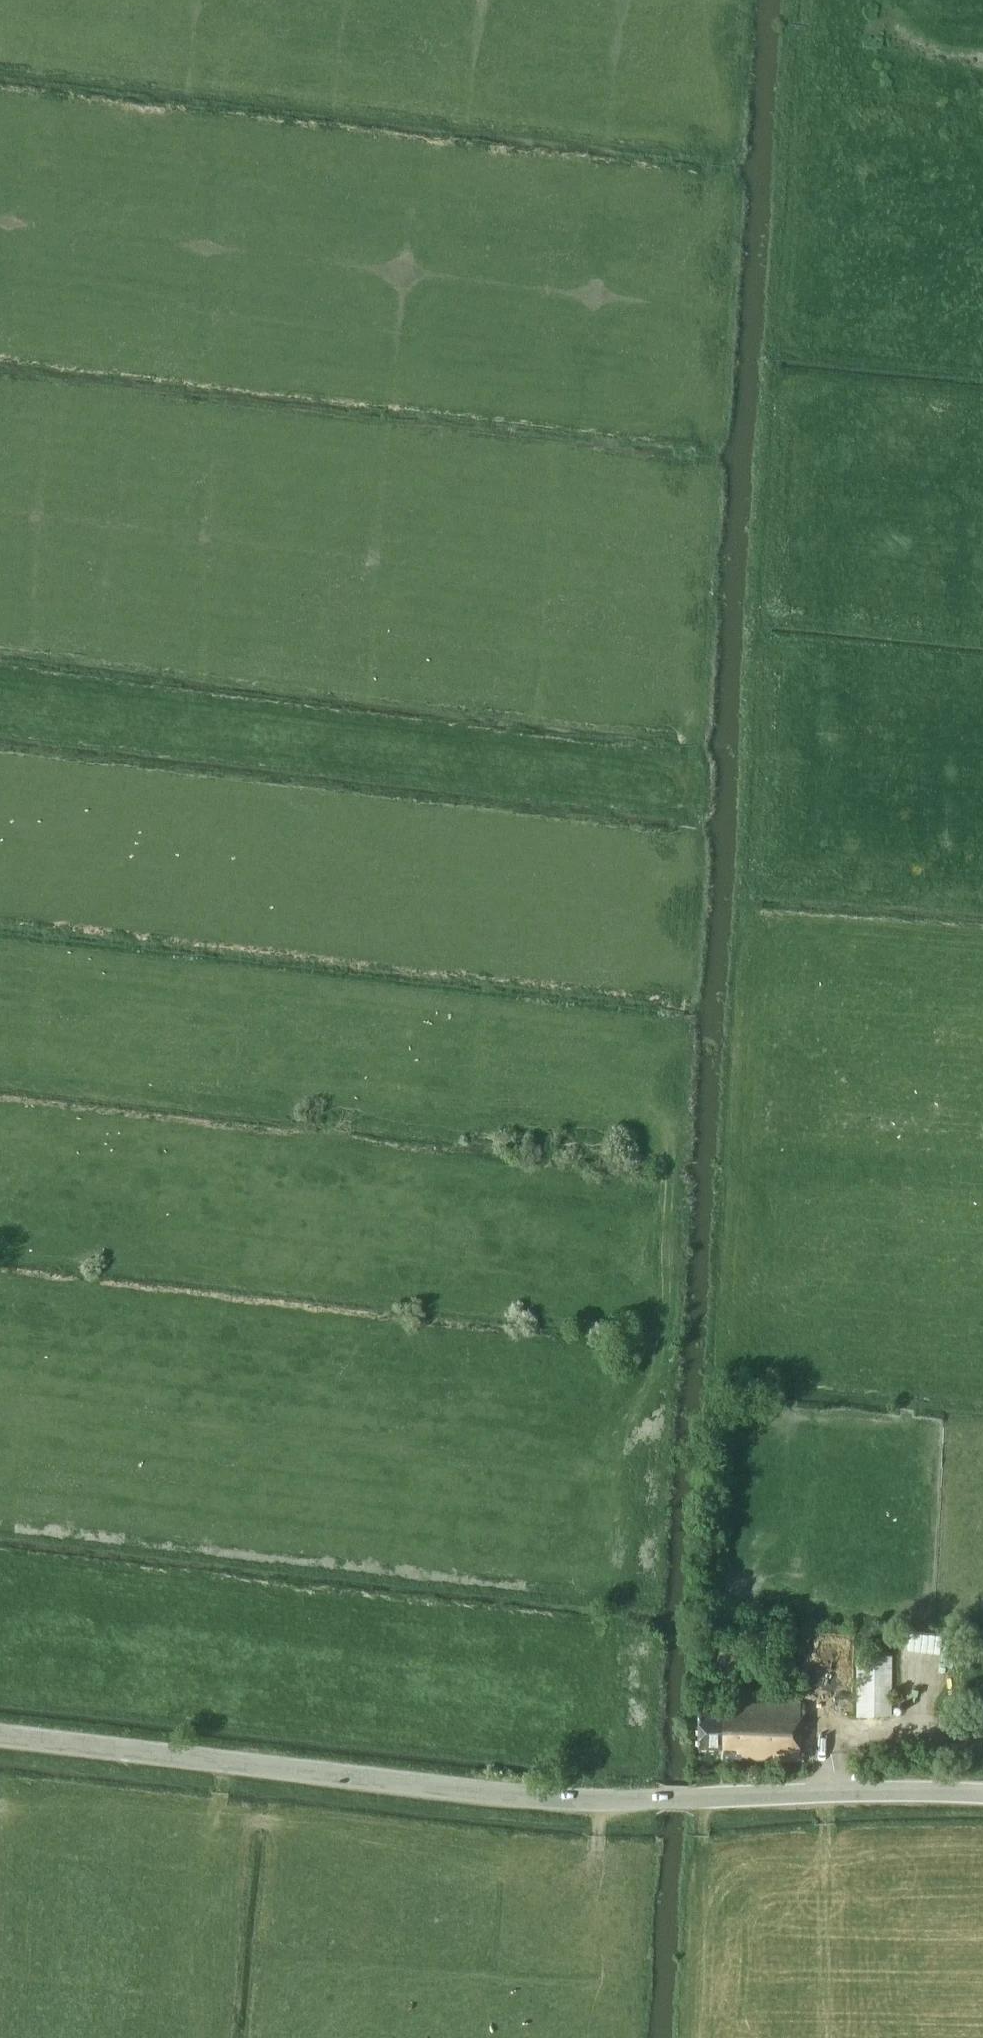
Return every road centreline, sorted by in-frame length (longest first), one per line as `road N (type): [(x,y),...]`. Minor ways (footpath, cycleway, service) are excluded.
road 1 (tertiary): [(982,1799),(530,1797),(0,1736)]

